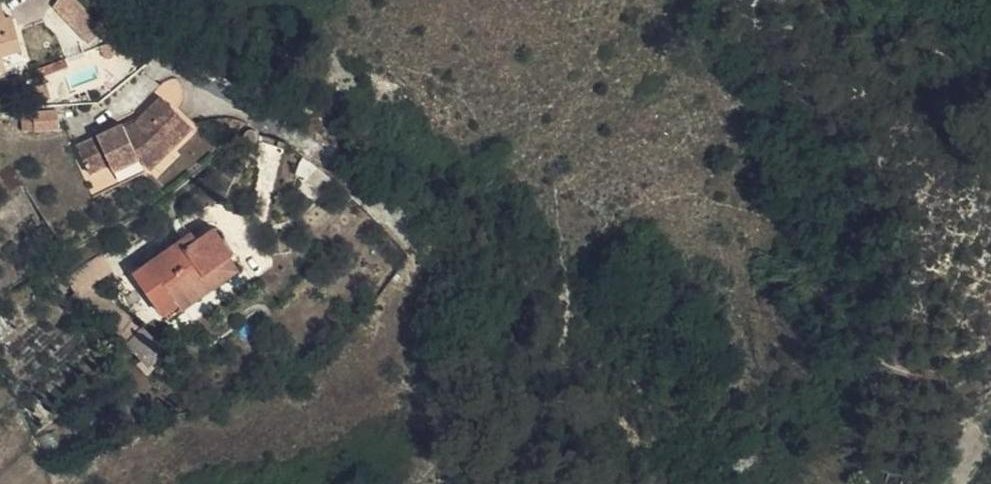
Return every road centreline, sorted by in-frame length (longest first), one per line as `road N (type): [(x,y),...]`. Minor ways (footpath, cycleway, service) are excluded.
road 1 (primary): [(990,273),(897,483)]
road 2 (primary): [(923,483),(990,332)]

